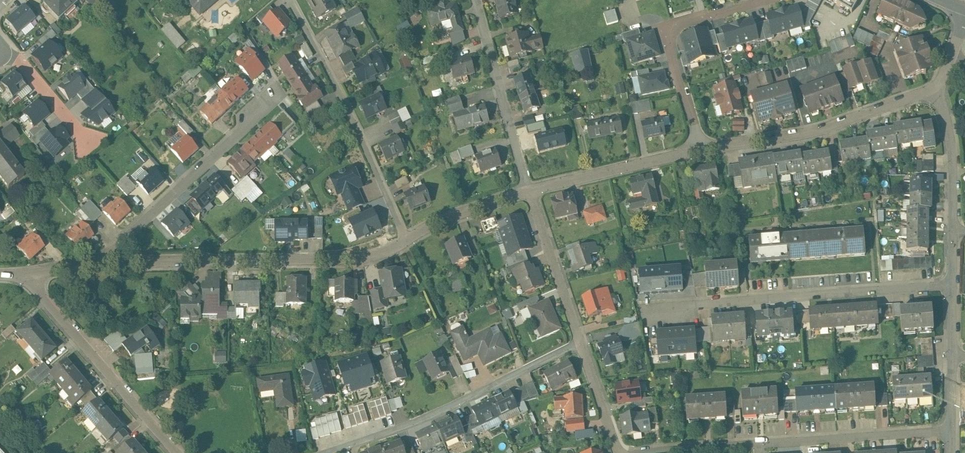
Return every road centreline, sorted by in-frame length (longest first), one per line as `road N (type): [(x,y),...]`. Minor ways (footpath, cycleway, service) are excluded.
road 1 (residential): [(952,431),(620,452)]
road 2 (residential): [(88,268),(355,258),(407,240)]
road 3 (residential): [(665,305),(950,281)]
road 4 (residential): [(580,344),(396,431),(320,452)]
road 5 (residential): [(289,0),(407,240)]
road 6 (residential): [(282,91),(88,268)]
road 7 (residential): [(701,151),(830,128),(934,89)]
road 8 (residential): [(23,274),(179,452)]
road 9 (residential): [(701,151),(673,32),(759,0)]
road 10 (residential): [(475,0),(529,191)]
road 11 (residential): [(529,191),(701,151)]
road 12 (residential): [(529,191),(580,344)]
road 13 (residential): [(951,229),(951,140),(934,89)]
road 14 (residential): [(407,240),(529,191)]
road 15 (residential): [(90,148),(15,59),(2,56)]

